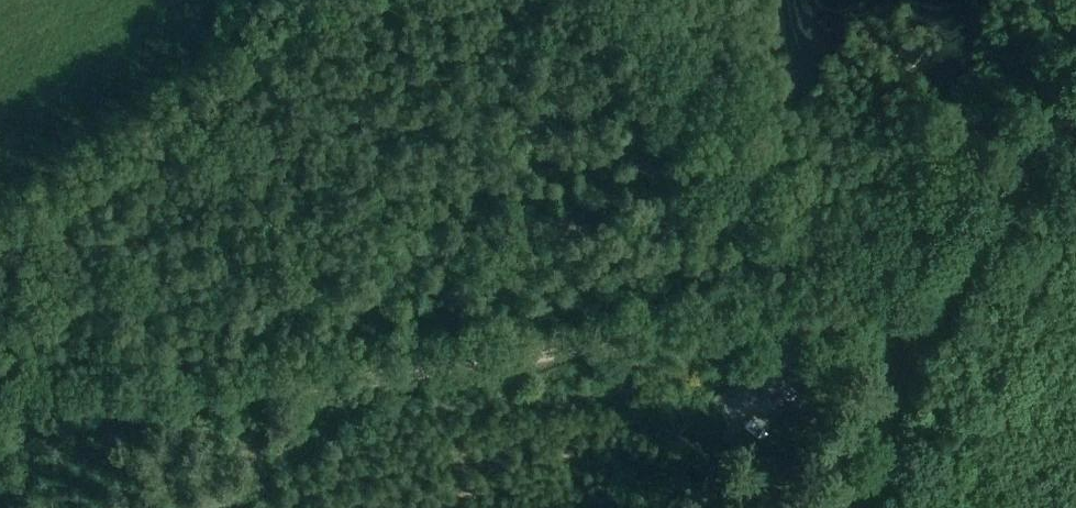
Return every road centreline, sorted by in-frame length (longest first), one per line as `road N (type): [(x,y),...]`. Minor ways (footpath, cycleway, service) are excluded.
road 1 (track): [(805,320),(258,396),(49,404),(0,396)]
road 2 (unclassified): [(849,507),(926,323),(1075,138)]
road 3 (track): [(757,437),(737,418),(805,320),(883,314),(926,323)]
road 4 (track): [(374,382),(202,507)]

